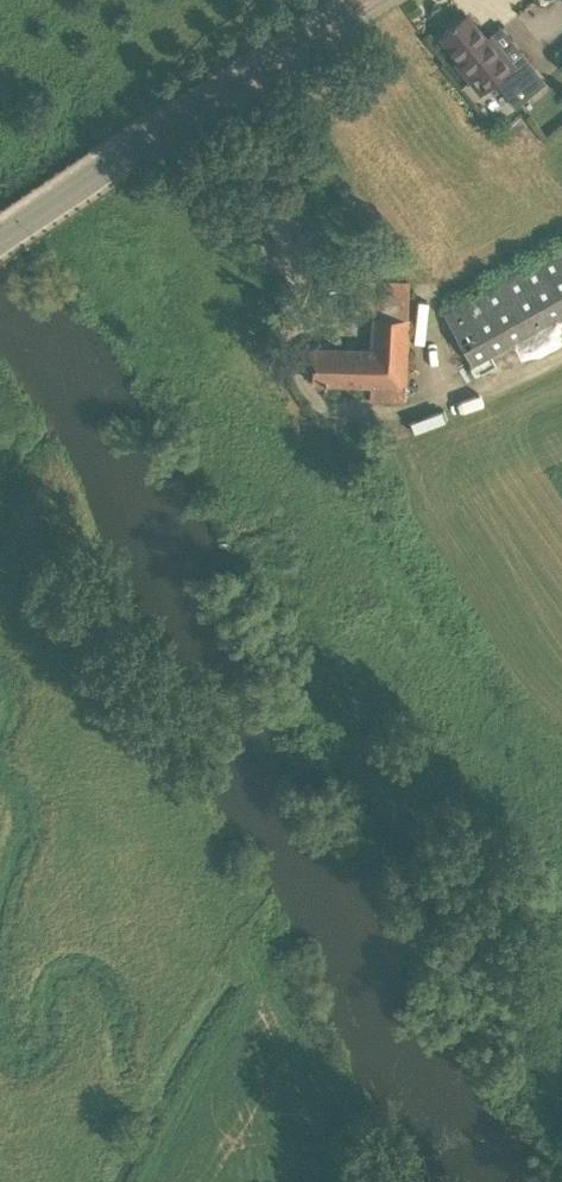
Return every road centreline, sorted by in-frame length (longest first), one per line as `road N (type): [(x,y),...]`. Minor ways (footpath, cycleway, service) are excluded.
road 1 (tertiary): [(0,236),(361,0)]
road 2 (track): [(449,398),(561,351)]

